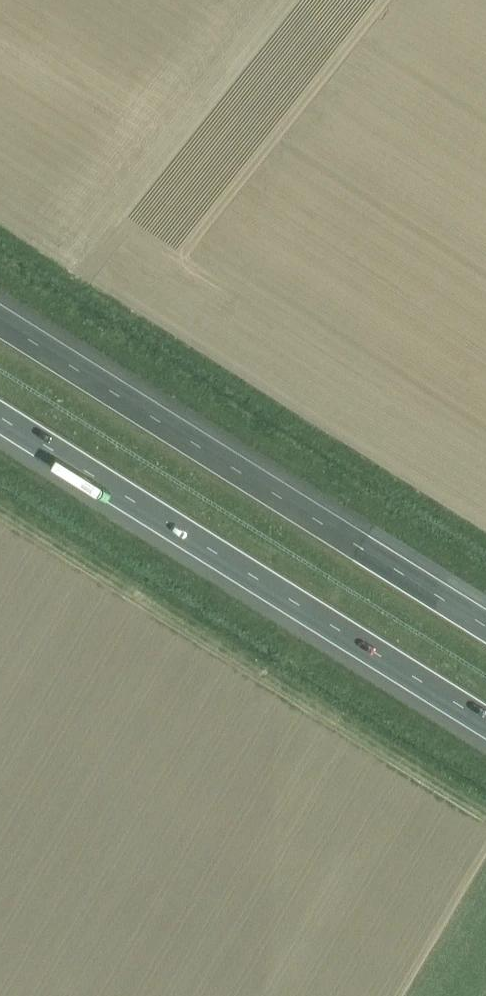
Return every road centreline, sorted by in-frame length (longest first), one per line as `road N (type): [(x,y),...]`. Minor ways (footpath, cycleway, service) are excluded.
road 1 (motorway): [(485,626),(0,316)]
road 2 (motorway): [(0,419),(485,723)]

